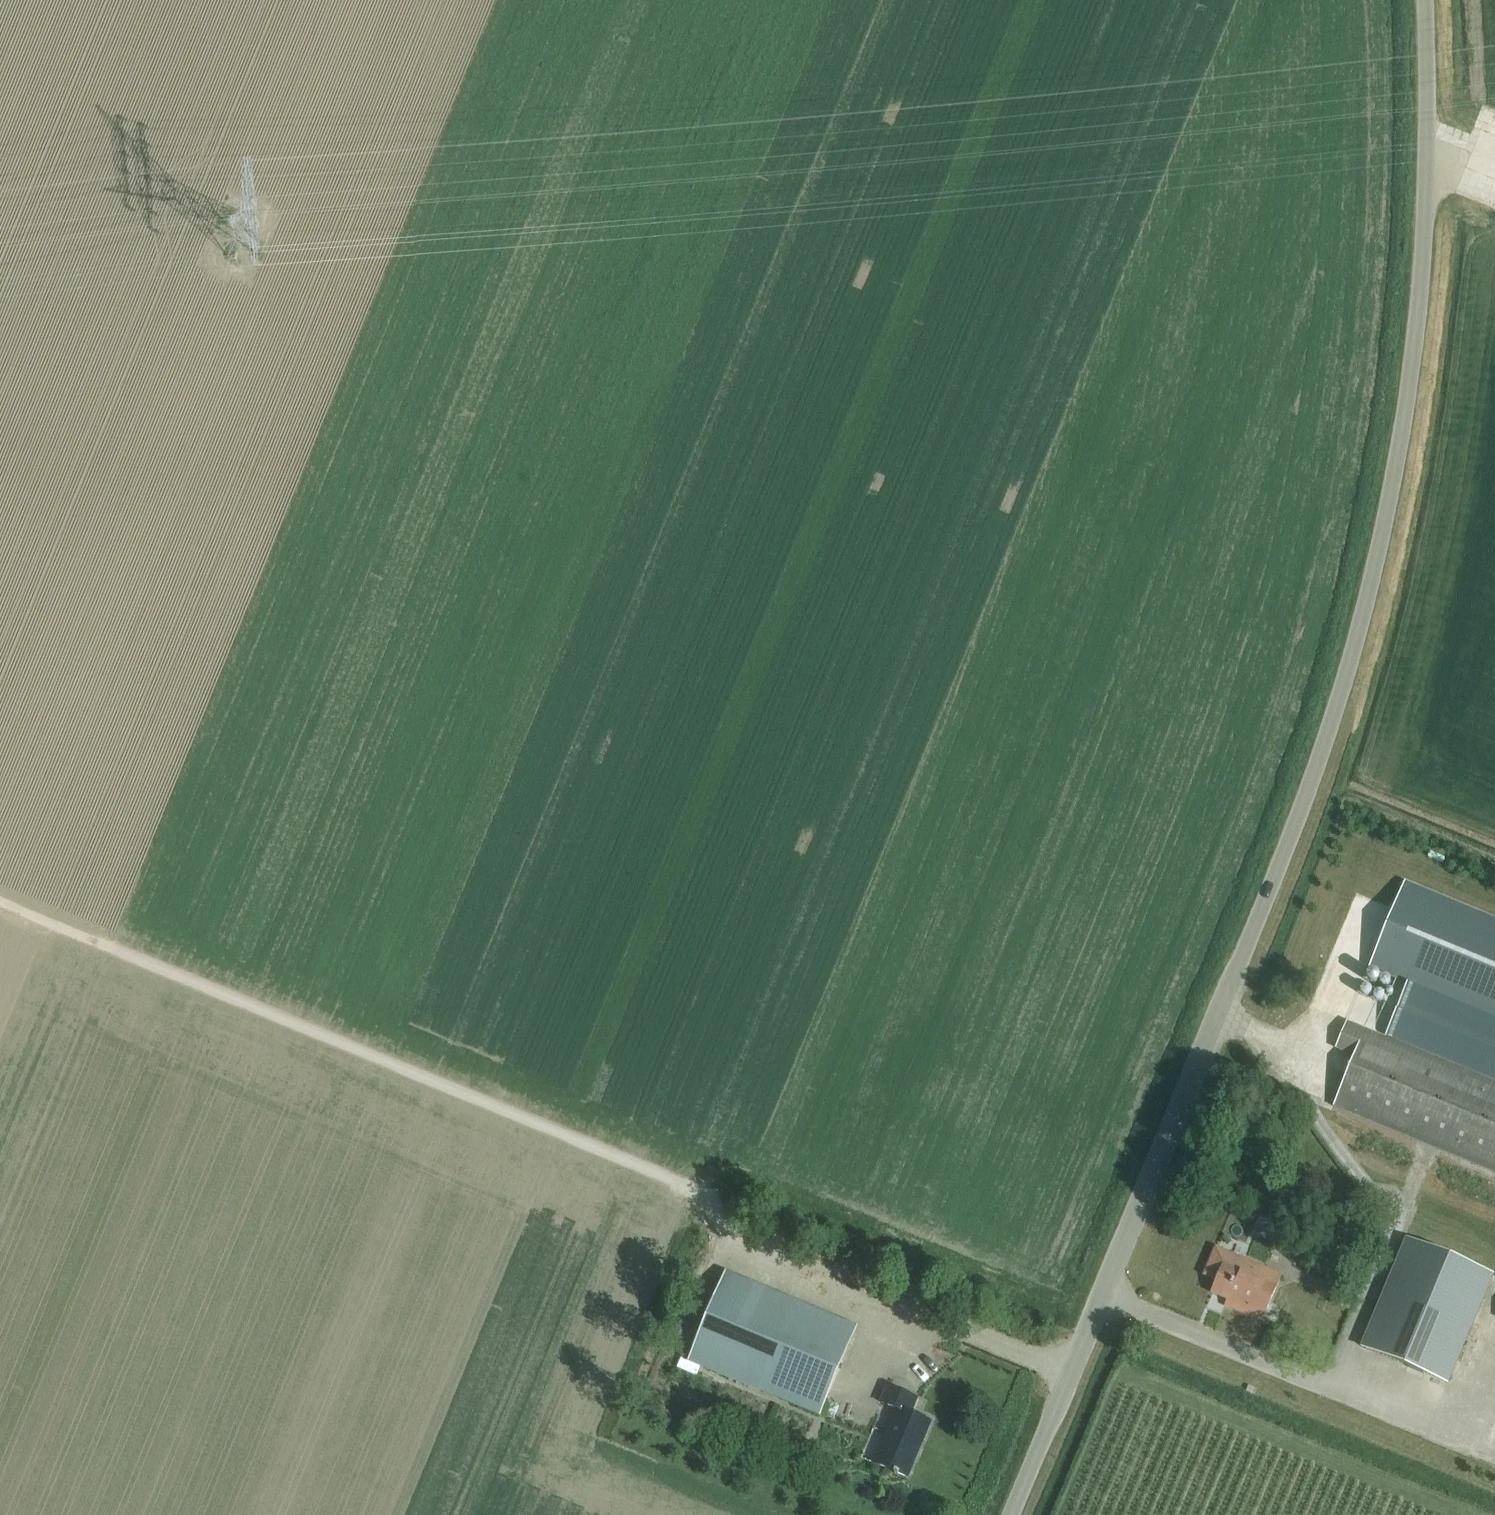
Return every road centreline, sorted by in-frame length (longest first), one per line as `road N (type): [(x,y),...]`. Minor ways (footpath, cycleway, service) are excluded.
road 1 (unclassified): [(1005,1514),(1360,662),(1431,159),(1421,0)]

